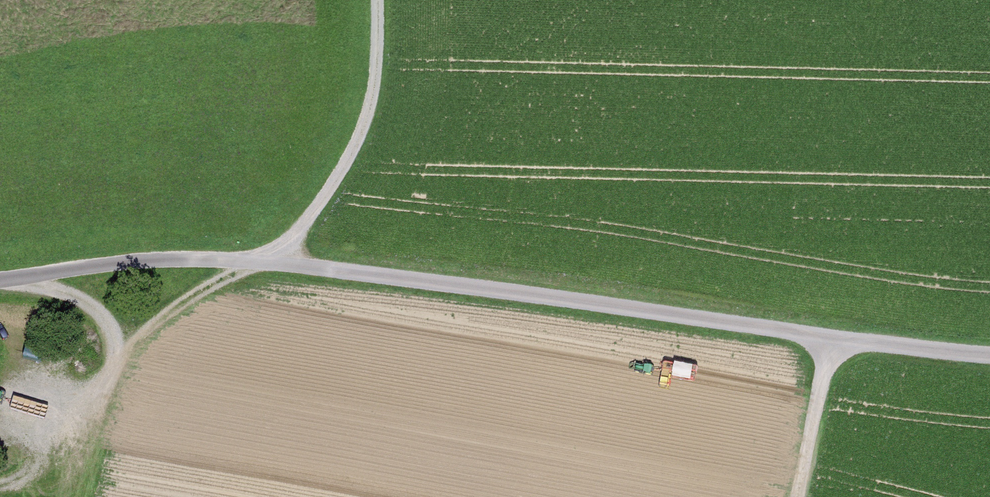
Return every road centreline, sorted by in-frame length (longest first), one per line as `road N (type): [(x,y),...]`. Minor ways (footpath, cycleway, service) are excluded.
road 1 (track): [(261,262),(989,357)]
road 2 (track): [(2,281),(96,310),(114,364),(63,457),(29,481),(0,484)]
road 3 (track): [(261,262),(300,233),(355,149),(370,111),(377,0)]
road 4 (track): [(0,281),(154,260),(261,262)]
road 5 (track): [(114,364),(162,314),(261,262)]
road 6 (track): [(795,496),(831,340)]

